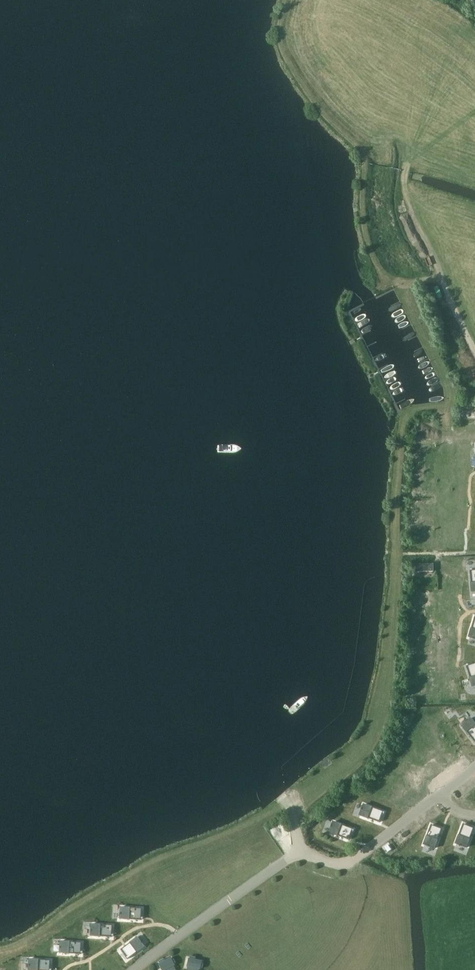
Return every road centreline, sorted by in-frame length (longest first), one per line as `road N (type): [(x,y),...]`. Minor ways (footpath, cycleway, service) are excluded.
road 1 (track): [(474,355),(403,188),(406,161),(474,121)]

